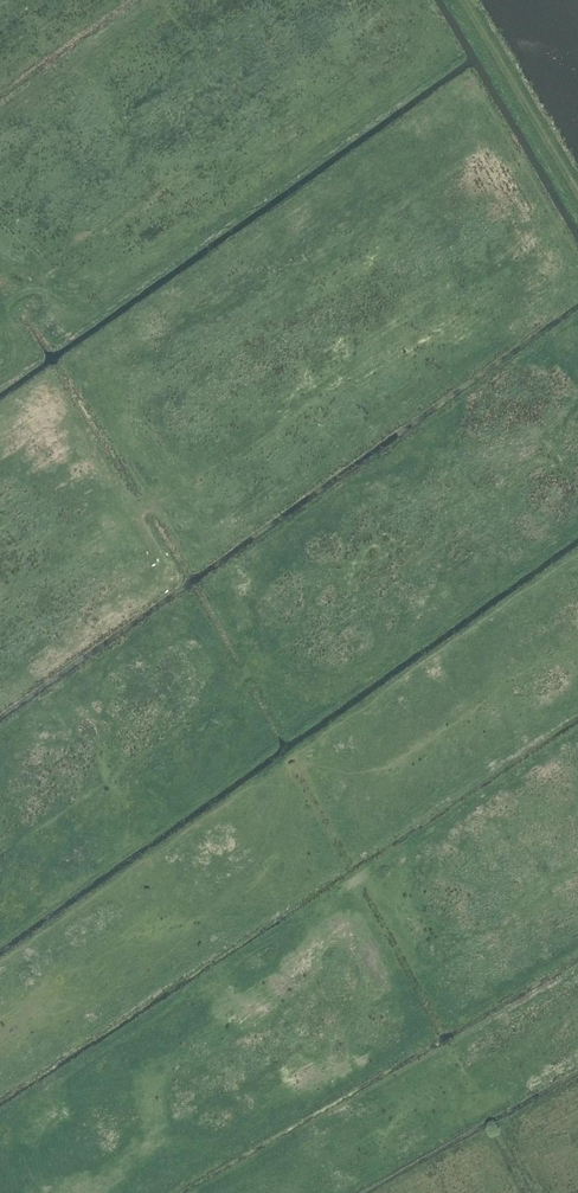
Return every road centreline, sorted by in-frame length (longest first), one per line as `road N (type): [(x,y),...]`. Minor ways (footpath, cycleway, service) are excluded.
road 1 (track): [(467,0),(577,184)]

